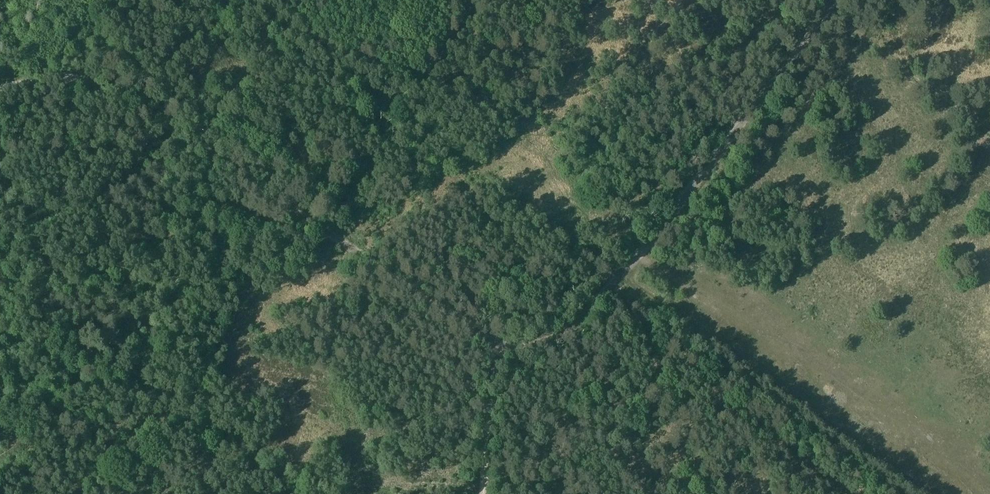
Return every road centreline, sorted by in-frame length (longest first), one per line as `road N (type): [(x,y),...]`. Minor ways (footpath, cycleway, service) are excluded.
road 1 (track): [(0,90),(68,78),(110,91),(453,321),(487,341),(524,348),(568,329),(645,248),(836,0)]

